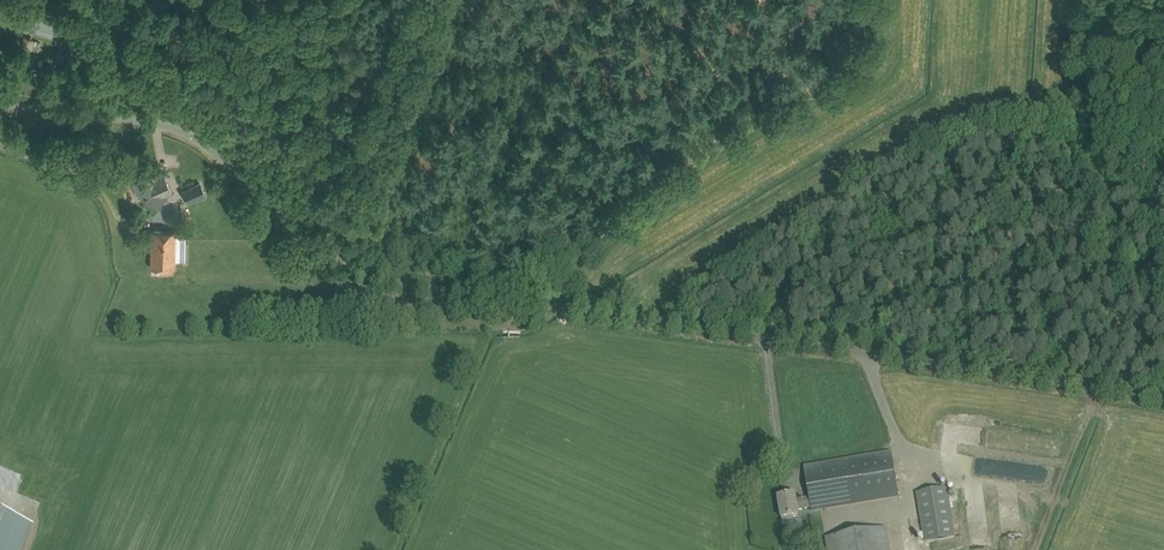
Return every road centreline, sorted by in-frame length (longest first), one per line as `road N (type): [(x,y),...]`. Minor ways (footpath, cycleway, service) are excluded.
road 1 (unclassified): [(1163,397),(372,276),(312,244),(207,144),(180,130),(0,104)]
road 2 (track): [(0,143),(73,173),(131,223)]

